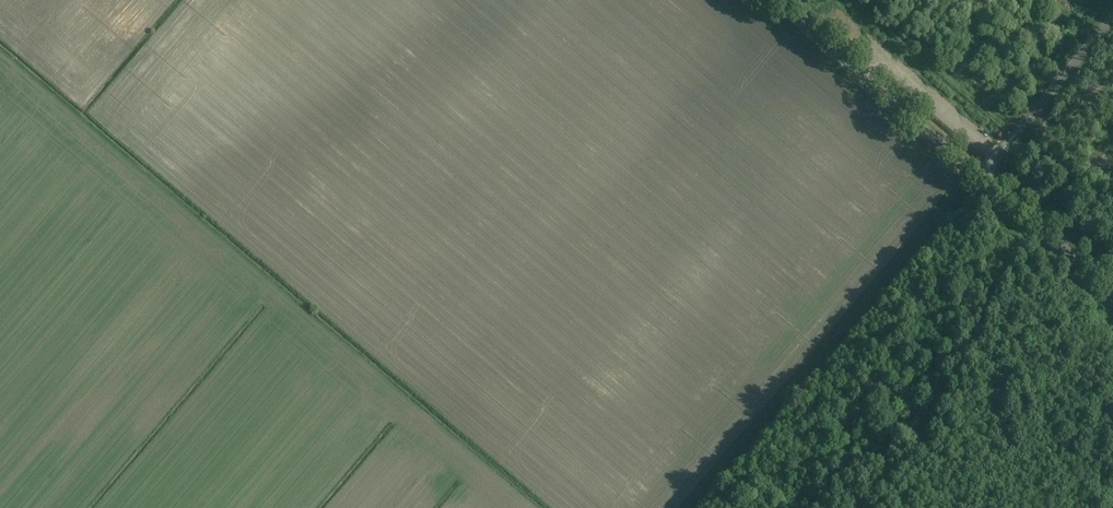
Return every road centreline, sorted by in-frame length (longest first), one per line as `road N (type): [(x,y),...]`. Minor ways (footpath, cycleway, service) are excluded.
road 1 (unclassified): [(982,178),(773,0)]
road 2 (unclassified): [(1112,295),(982,178)]

